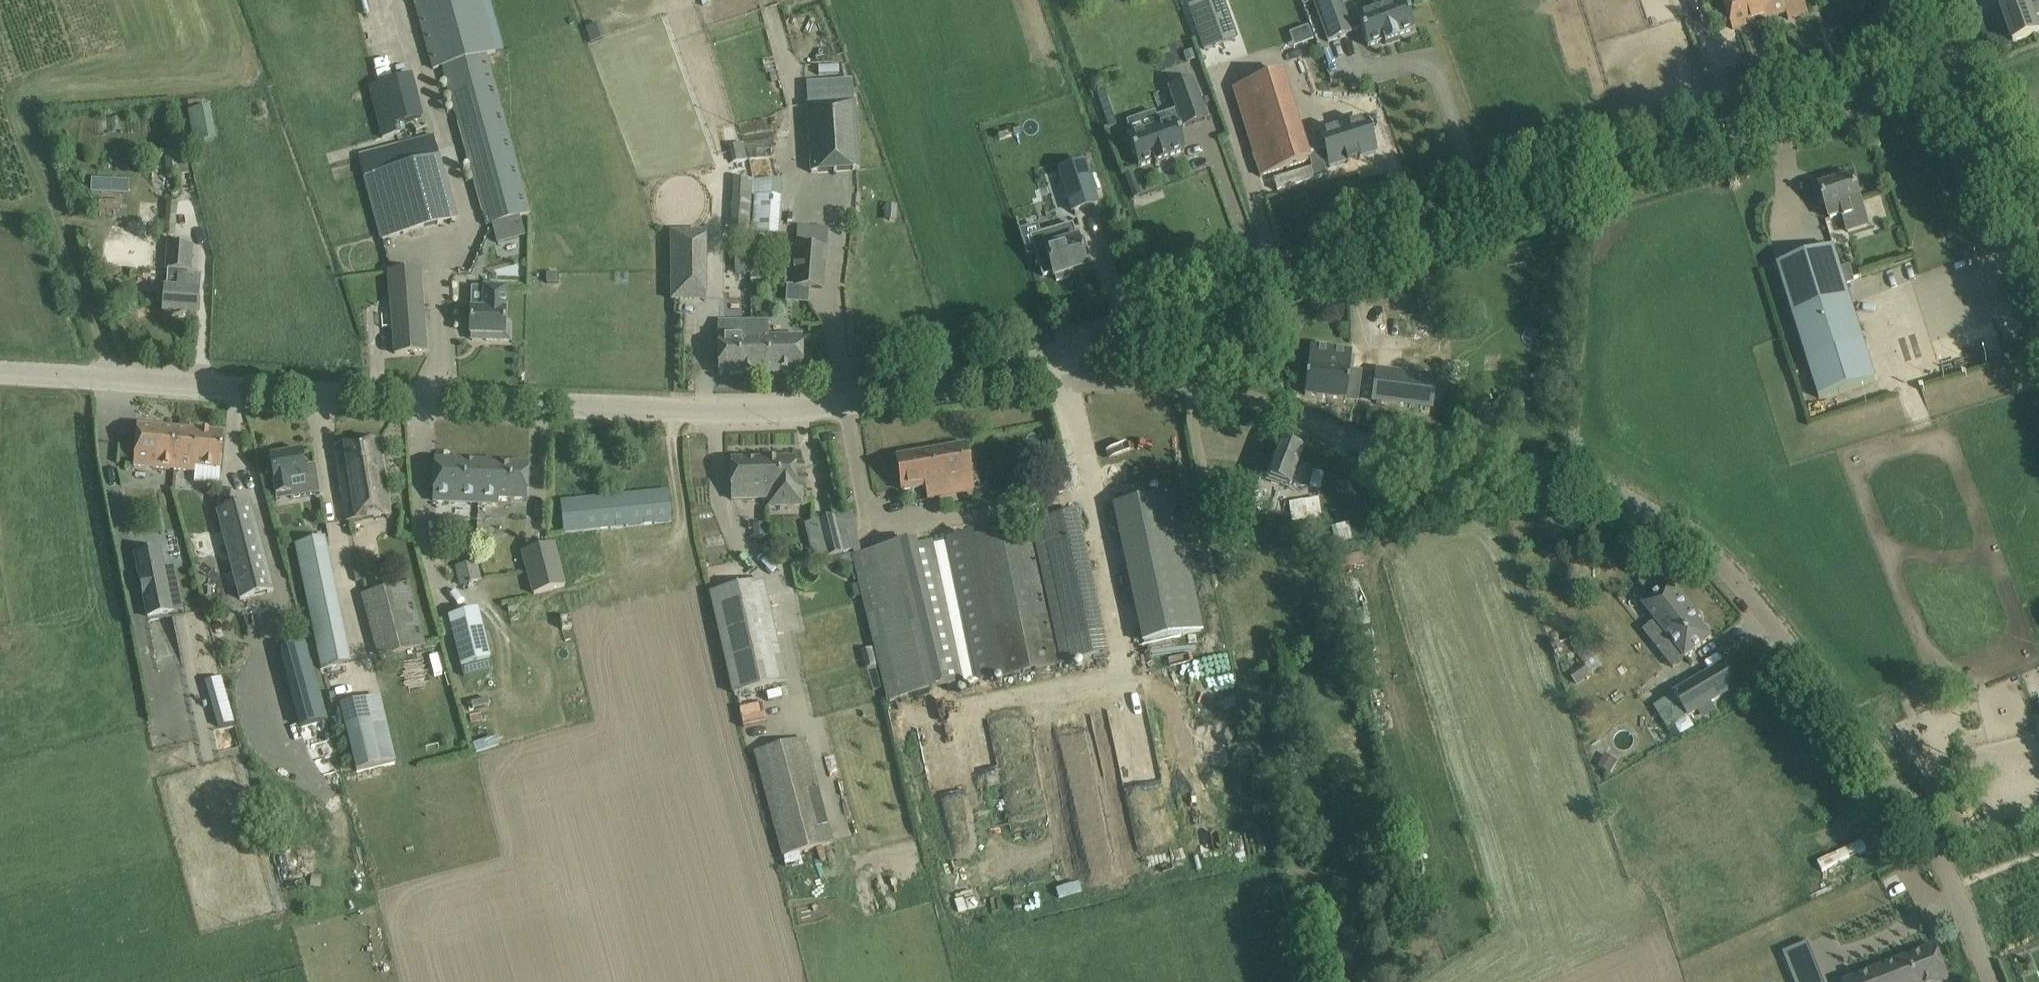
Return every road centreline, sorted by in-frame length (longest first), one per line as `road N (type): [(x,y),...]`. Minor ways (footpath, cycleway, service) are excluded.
road 1 (tertiary): [(0,376),(773,412),(931,394),(1955,69)]
road 2 (residential): [(1986,981),(1927,839),(1807,663),(1681,531),(1600,486),(1372,449),(1265,403)]
road 3 (tertiary): [(2038,257),(1955,69)]

